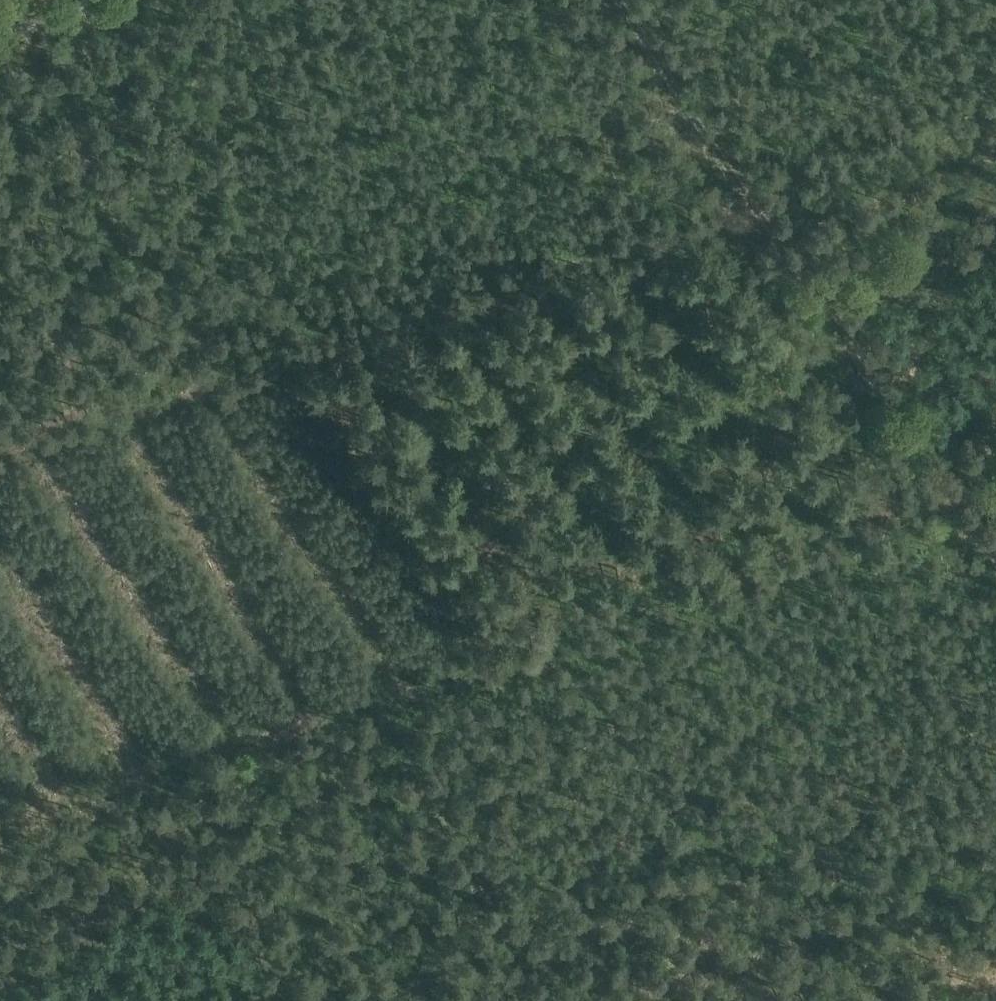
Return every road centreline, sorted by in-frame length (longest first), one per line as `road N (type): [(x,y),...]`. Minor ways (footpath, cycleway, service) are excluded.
road 1 (track): [(995,566),(614,0)]

